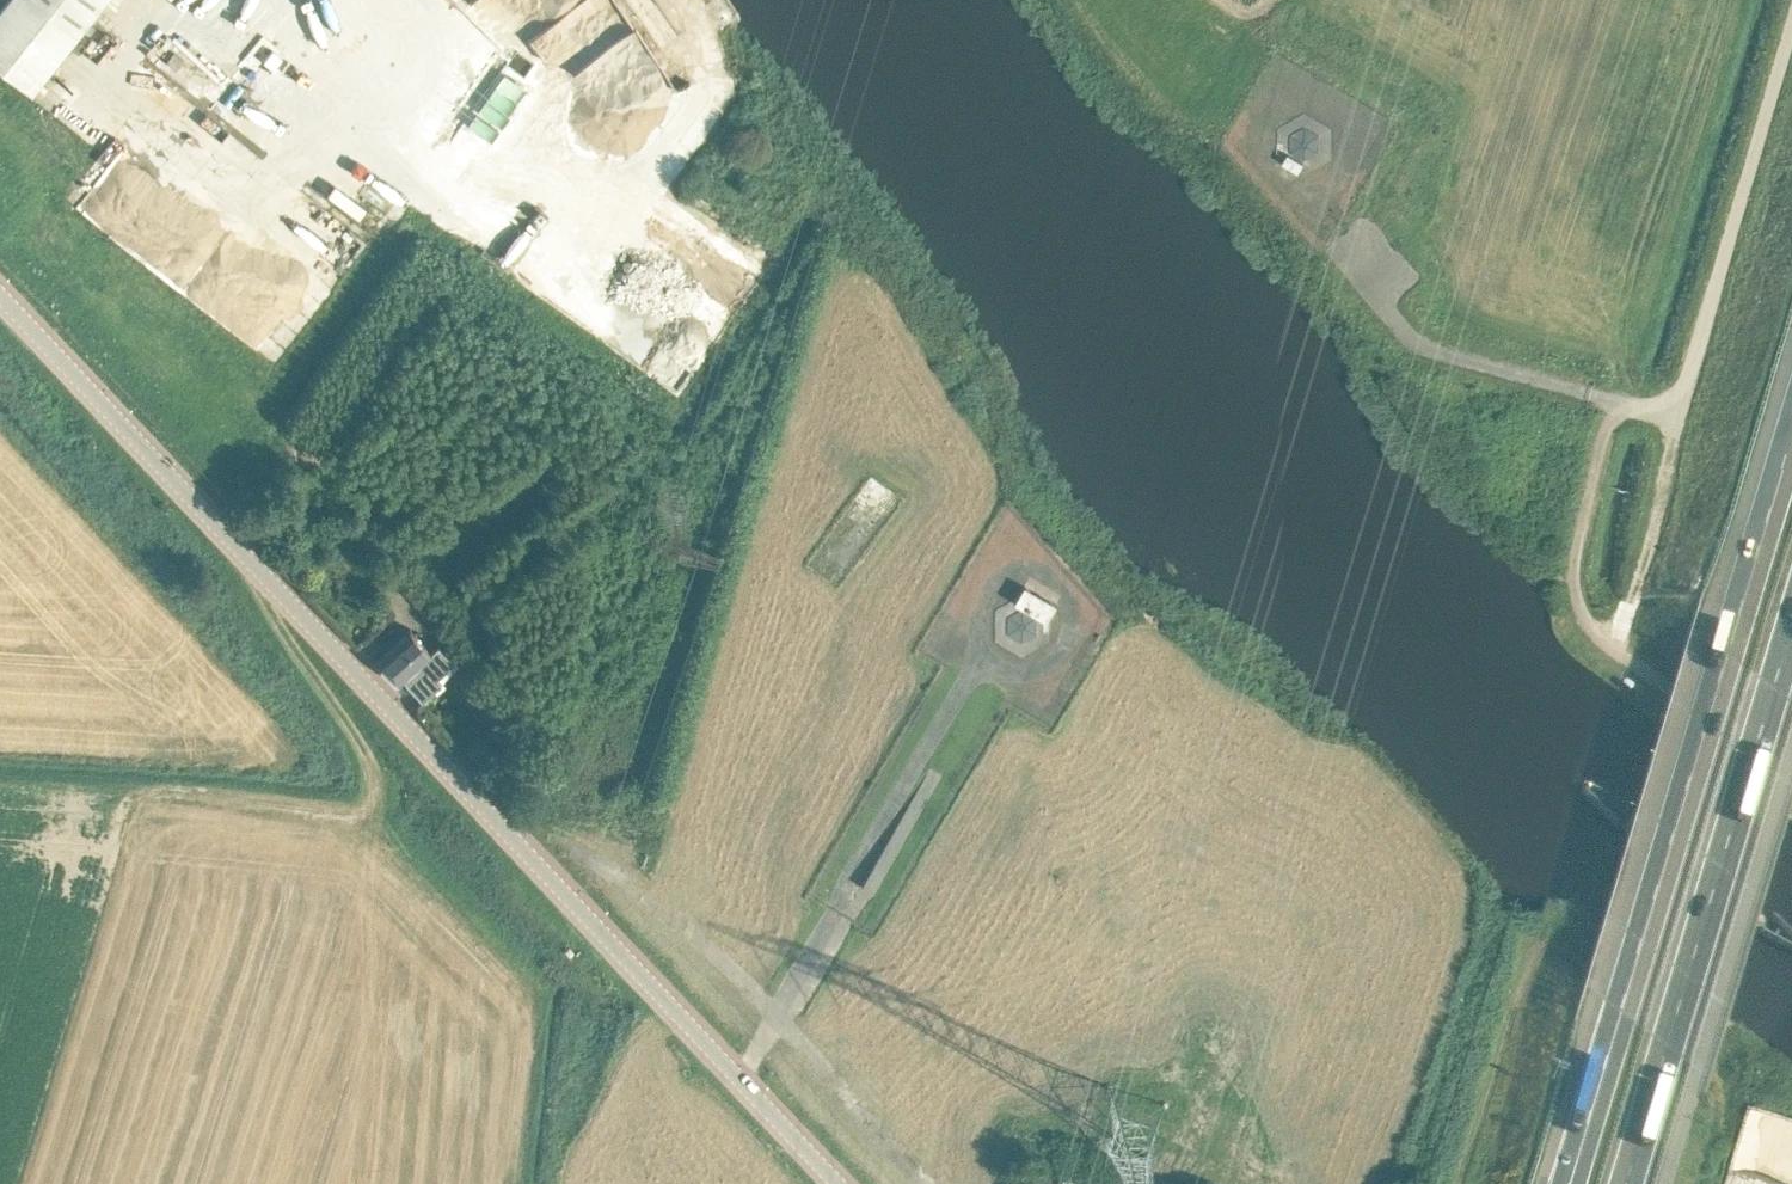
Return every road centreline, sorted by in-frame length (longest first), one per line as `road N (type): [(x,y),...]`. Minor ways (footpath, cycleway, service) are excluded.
road 1 (tertiary): [(838,1183),(0,291)]
road 2 (motorway): [(1791,436),(1570,1183)]
road 3 (motorway): [(1626,1183),(1791,625)]
road 4 (track): [(1791,784),(1619,653),(1577,601),(1576,543),(1602,435),(1619,404)]
road 5 (unclassified): [(1619,404),(1680,412),(1791,22)]
road 6 (unclassified): [(1459,1183),(1536,933),(1566,939)]
road 7 (track): [(1619,653),(1680,412)]

